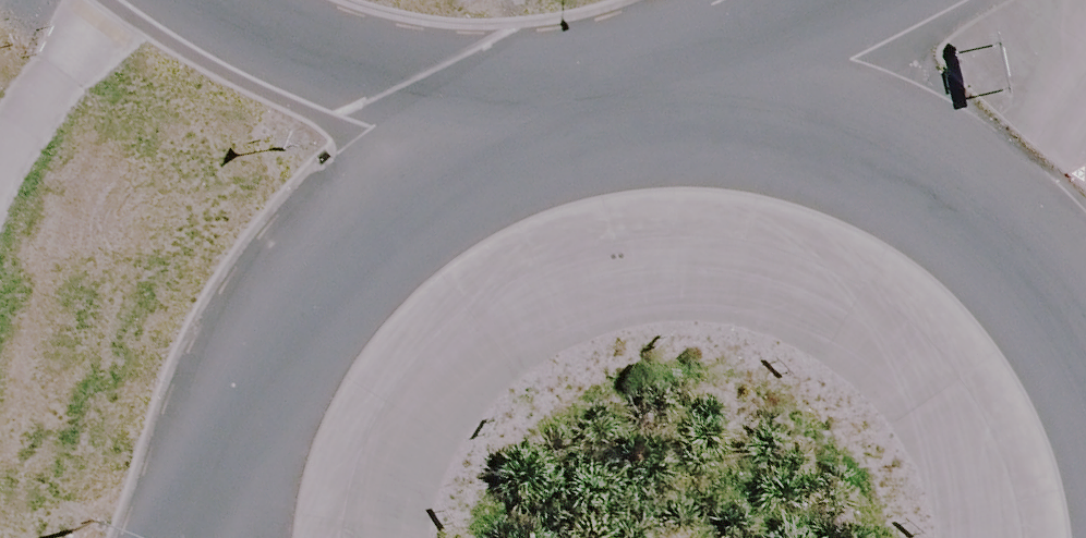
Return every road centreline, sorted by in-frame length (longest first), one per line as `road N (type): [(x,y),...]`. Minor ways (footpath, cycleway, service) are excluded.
road 1 (primary): [(606,92),(758,92),(902,138),(1026,226),(1085,307)]
road 2 (primary): [(194,523),(225,396),(289,281),(382,188),(496,122)]
road 3 (motorway): [(243,0),(496,122)]
road 4 (primary): [(606,92),(858,0)]

